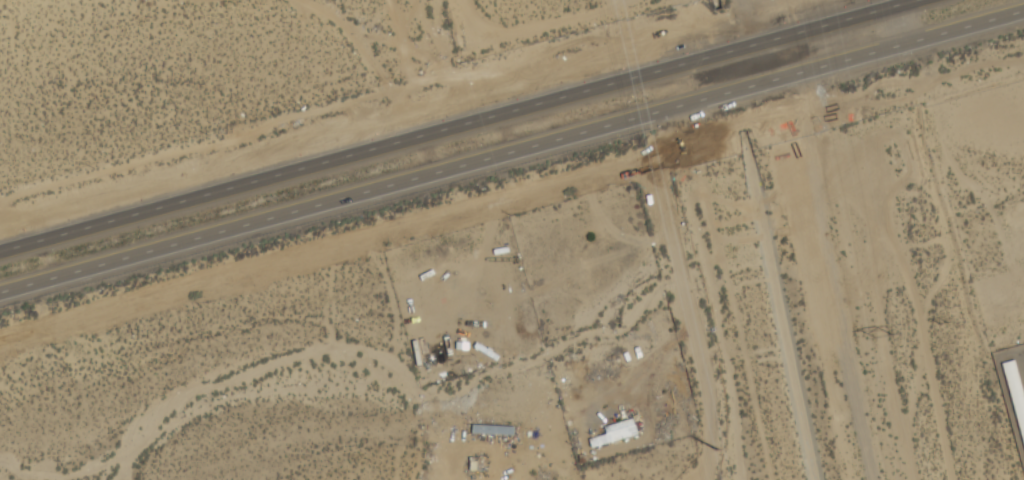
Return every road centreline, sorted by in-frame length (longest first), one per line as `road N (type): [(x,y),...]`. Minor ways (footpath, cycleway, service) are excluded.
road 1 (primary): [(0,294),(1023,13)]
road 2 (primary): [(918,0),(0,252)]
road 3 (track): [(641,118),(704,361),(703,479)]

